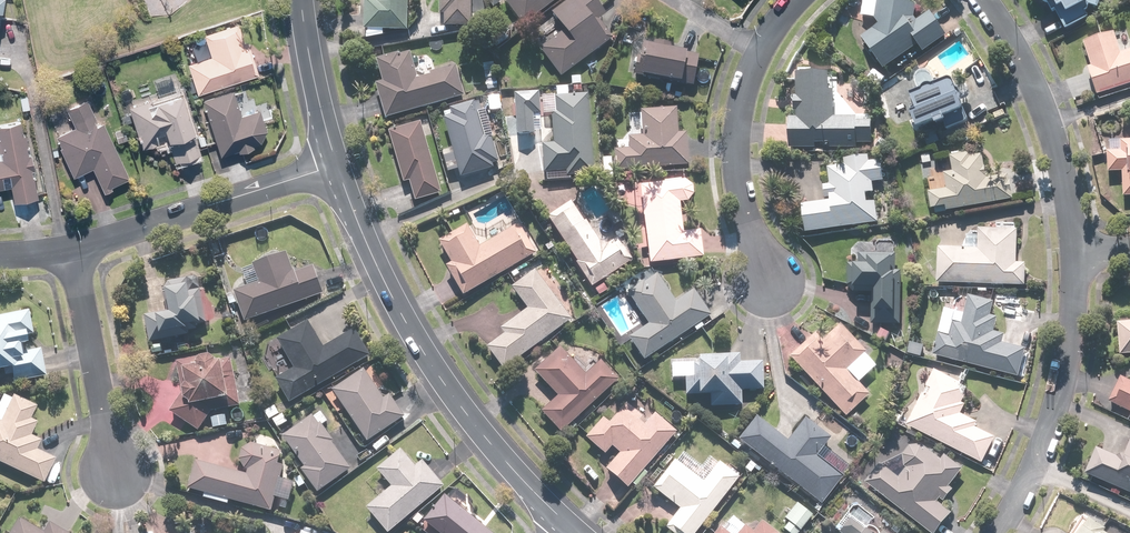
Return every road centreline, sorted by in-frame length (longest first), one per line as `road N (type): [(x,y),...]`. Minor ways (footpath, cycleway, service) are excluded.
road 1 (tertiary): [(335,166),(414,338),(511,470),(575,532)]
road 2 (residential): [(796,0),(748,82),(735,149),(741,196),(771,286)]
road 3 (residential): [(1074,250),(1076,296),(1053,419),(1039,464),(996,532)]
road 4 (residential): [(335,166),(71,249)]
road 5 (residential): [(981,0),(1018,51),(1058,158),(1074,250)]
road 6 (residential): [(71,249),(115,475)]
road 7 (tertiary): [(301,0),(335,166)]

